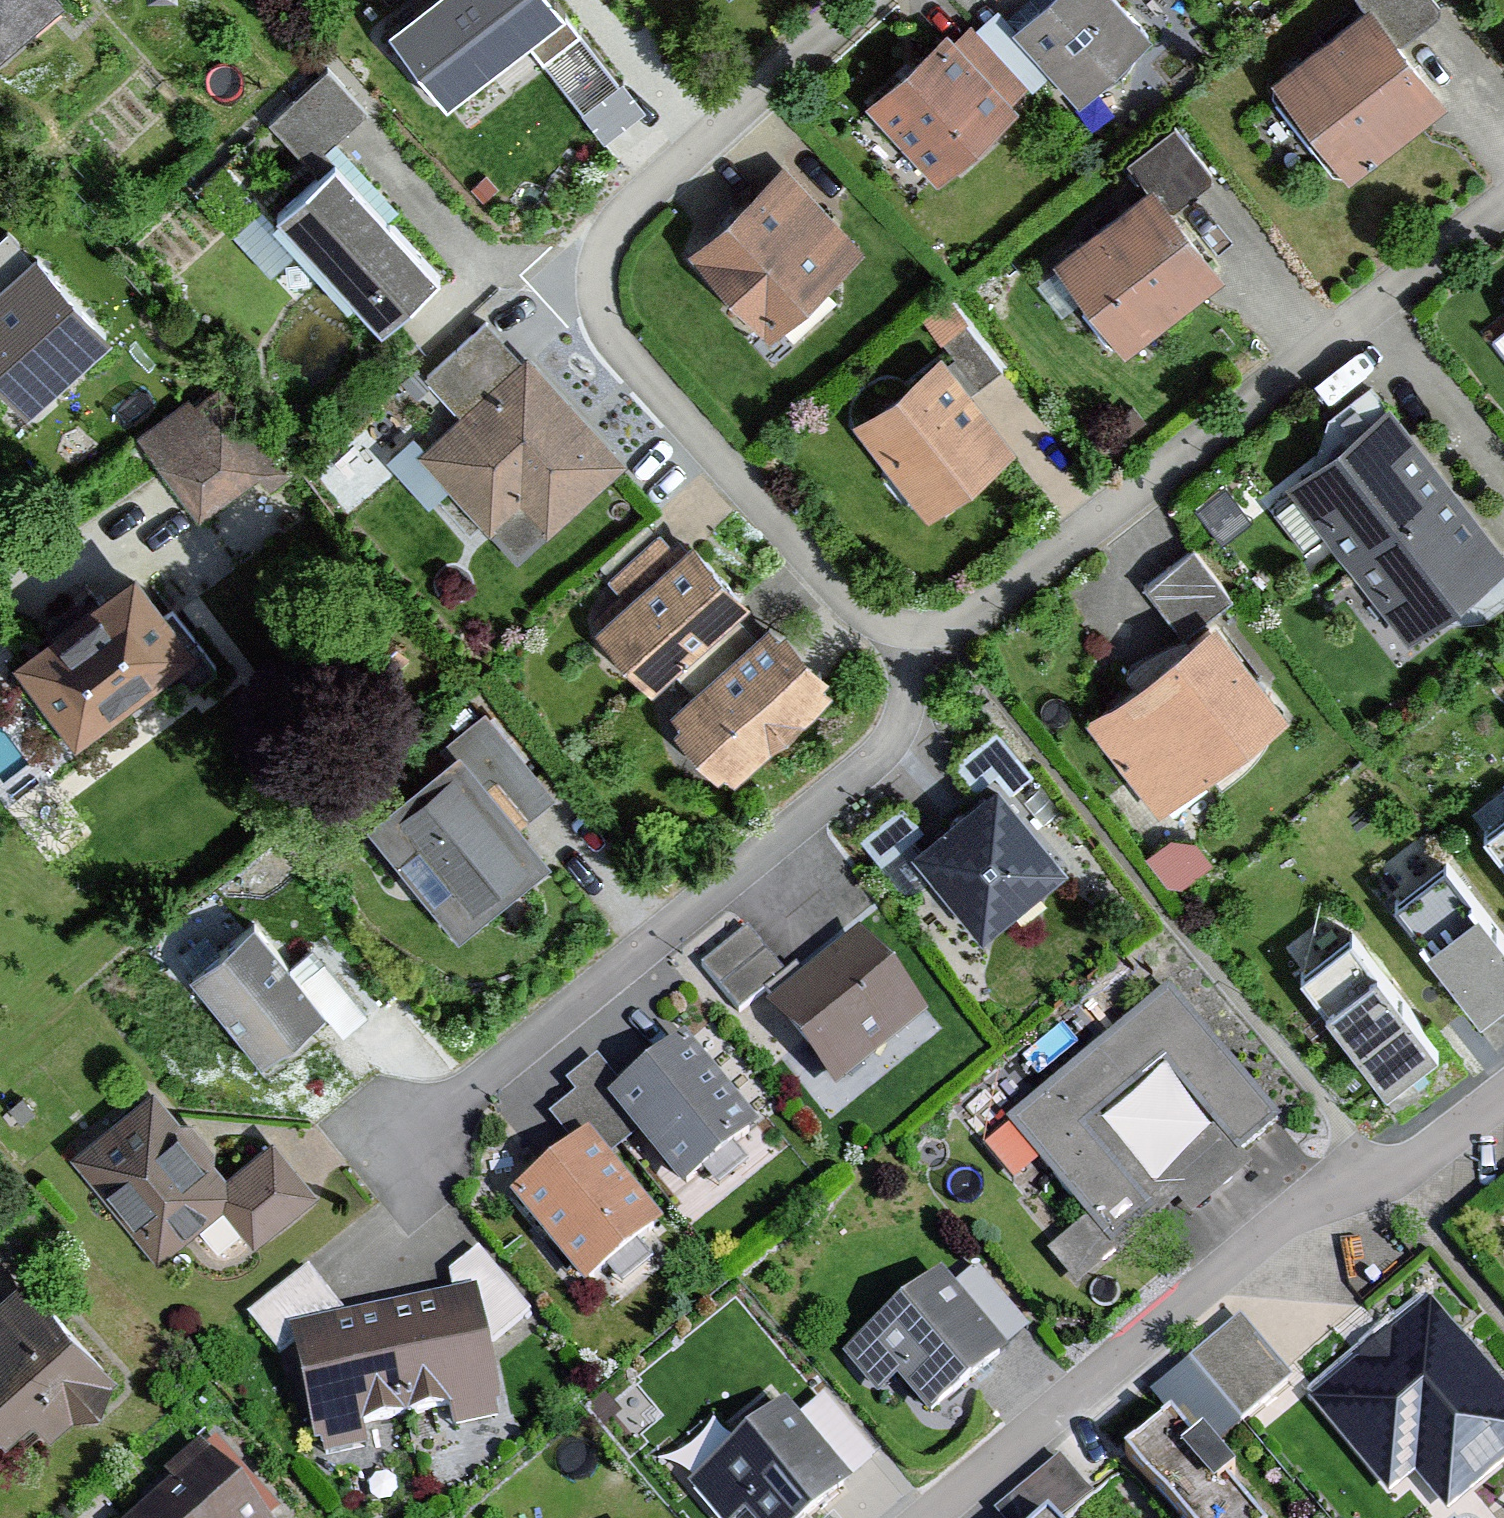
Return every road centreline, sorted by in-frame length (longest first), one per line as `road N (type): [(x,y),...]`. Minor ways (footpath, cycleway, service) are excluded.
road 1 (residential): [(855,0),(635,201),(601,263),(606,316),(868,617),(909,632)]
road 2 (residential): [(909,632),(905,715),(882,756),(389,1158)]
road 3 (residential): [(909,632),(950,634),(1503,204)]
road 4 (residential): [(1503,1098),(1423,1161),(1302,1217),(938,1517)]

